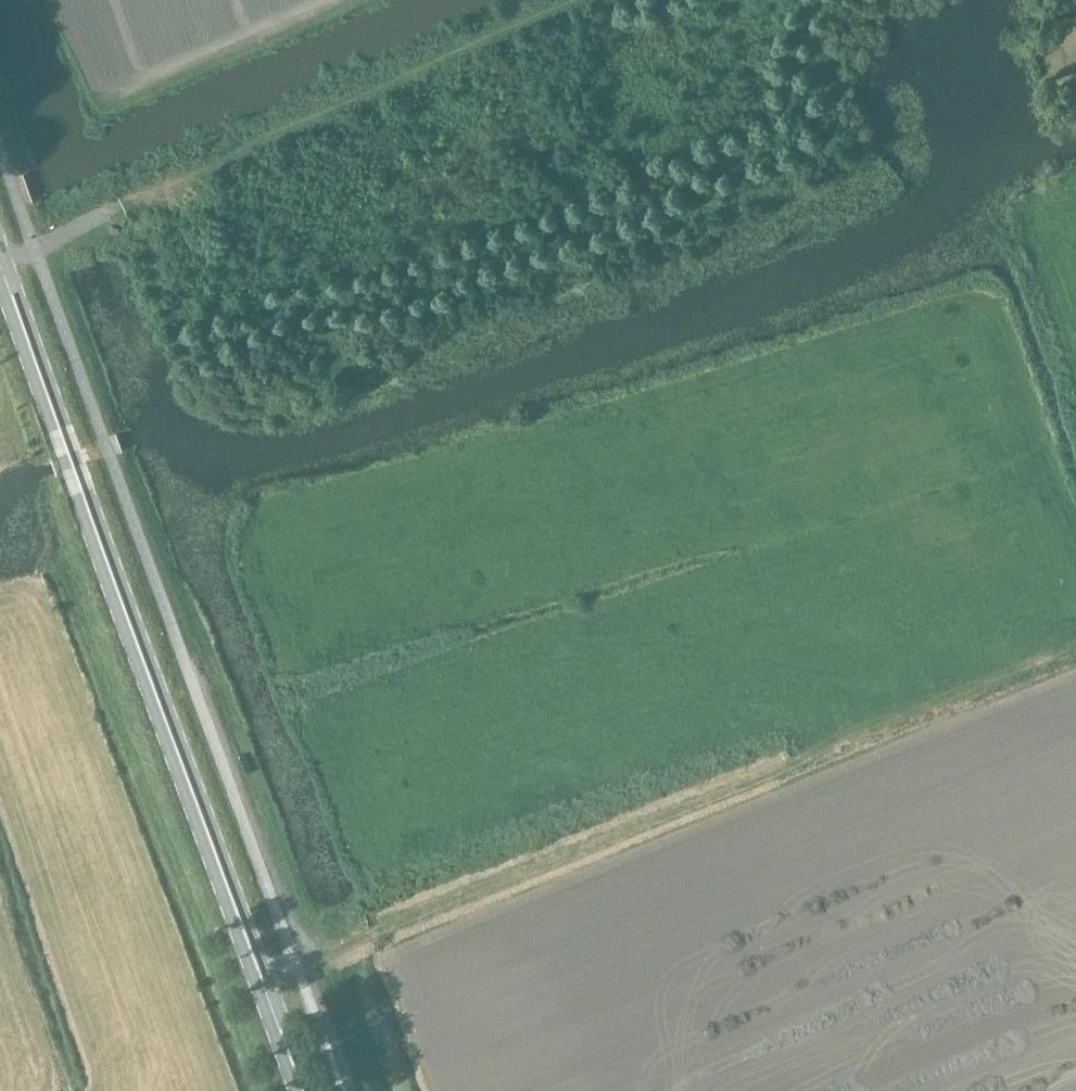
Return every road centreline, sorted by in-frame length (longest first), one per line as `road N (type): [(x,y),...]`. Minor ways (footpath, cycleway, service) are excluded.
road 1 (tertiary): [(301,1090),(0,259)]
road 2 (track): [(881,730),(298,965)]

